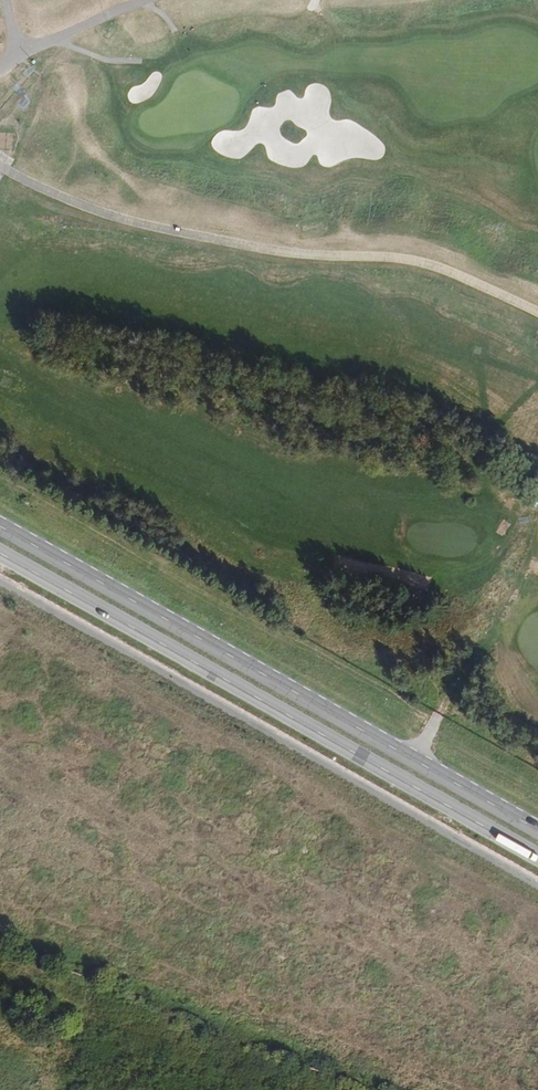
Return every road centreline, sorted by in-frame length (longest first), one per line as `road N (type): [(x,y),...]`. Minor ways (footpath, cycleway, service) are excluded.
road 1 (primary): [(537,837),(0,524)]
road 2 (track): [(537,1017),(503,1022),(360,948),(179,843),(0,721)]
road 3 (primary): [(0,560),(537,863)]

